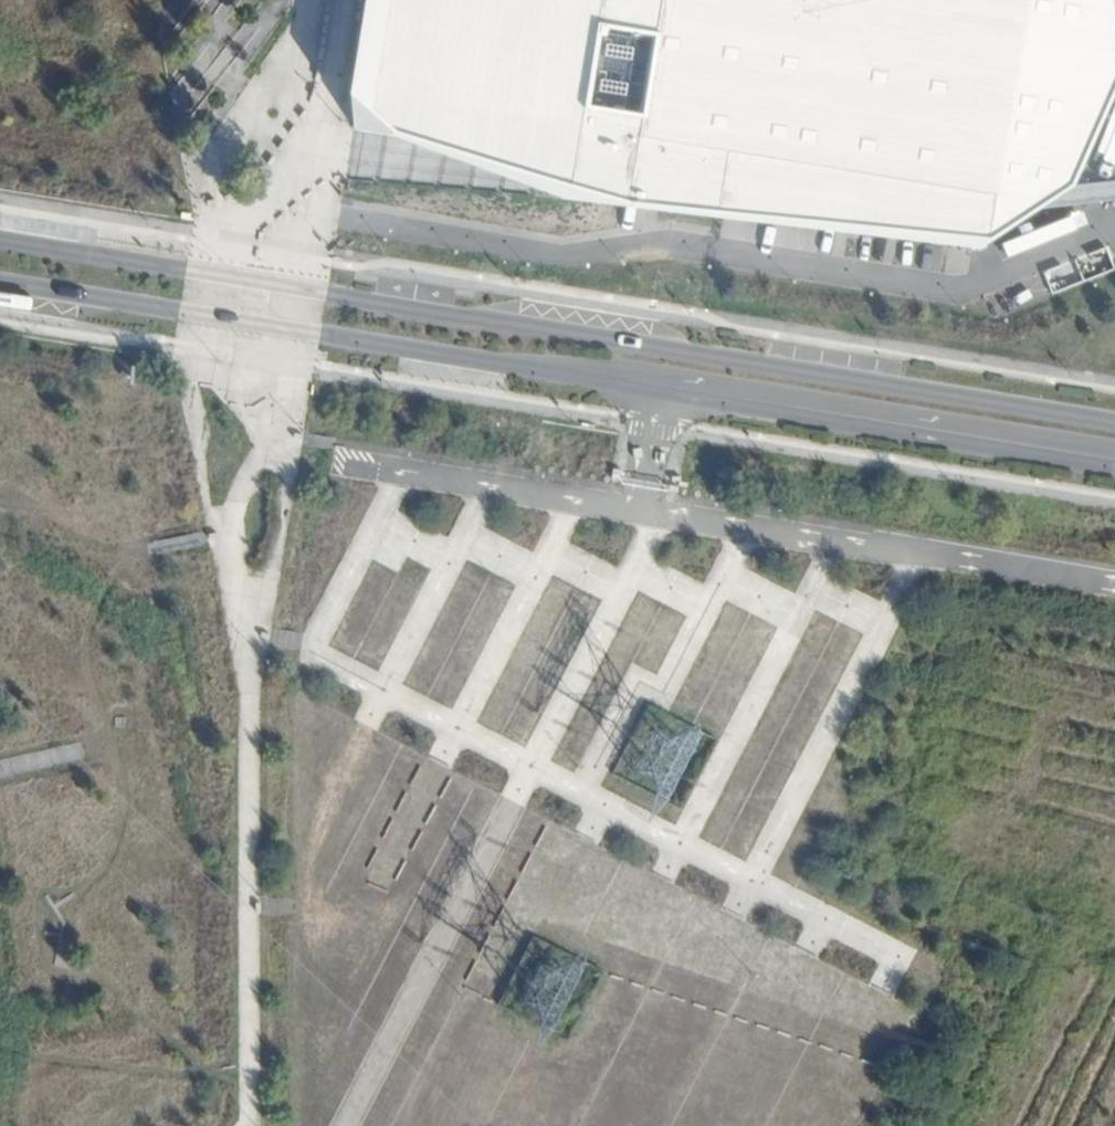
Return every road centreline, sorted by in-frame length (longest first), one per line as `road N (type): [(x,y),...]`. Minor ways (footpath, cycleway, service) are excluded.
road 1 (secondary): [(0,284),(1114,469)]
road 2 (secondary): [(1114,420),(0,238)]
road 3 (track): [(351,1113),(327,1100),(324,804),(368,719)]
road 4 (track): [(440,1125),(590,837)]
road 5 (track): [(533,1125),(666,876)]
road 6 (track): [(326,983),(442,759)]
road 7 (track): [(624,1125),(736,911)]
road 8 (track): [(718,1125),(811,951)]
road 9 (track): [(810,1125),(883,988)]

